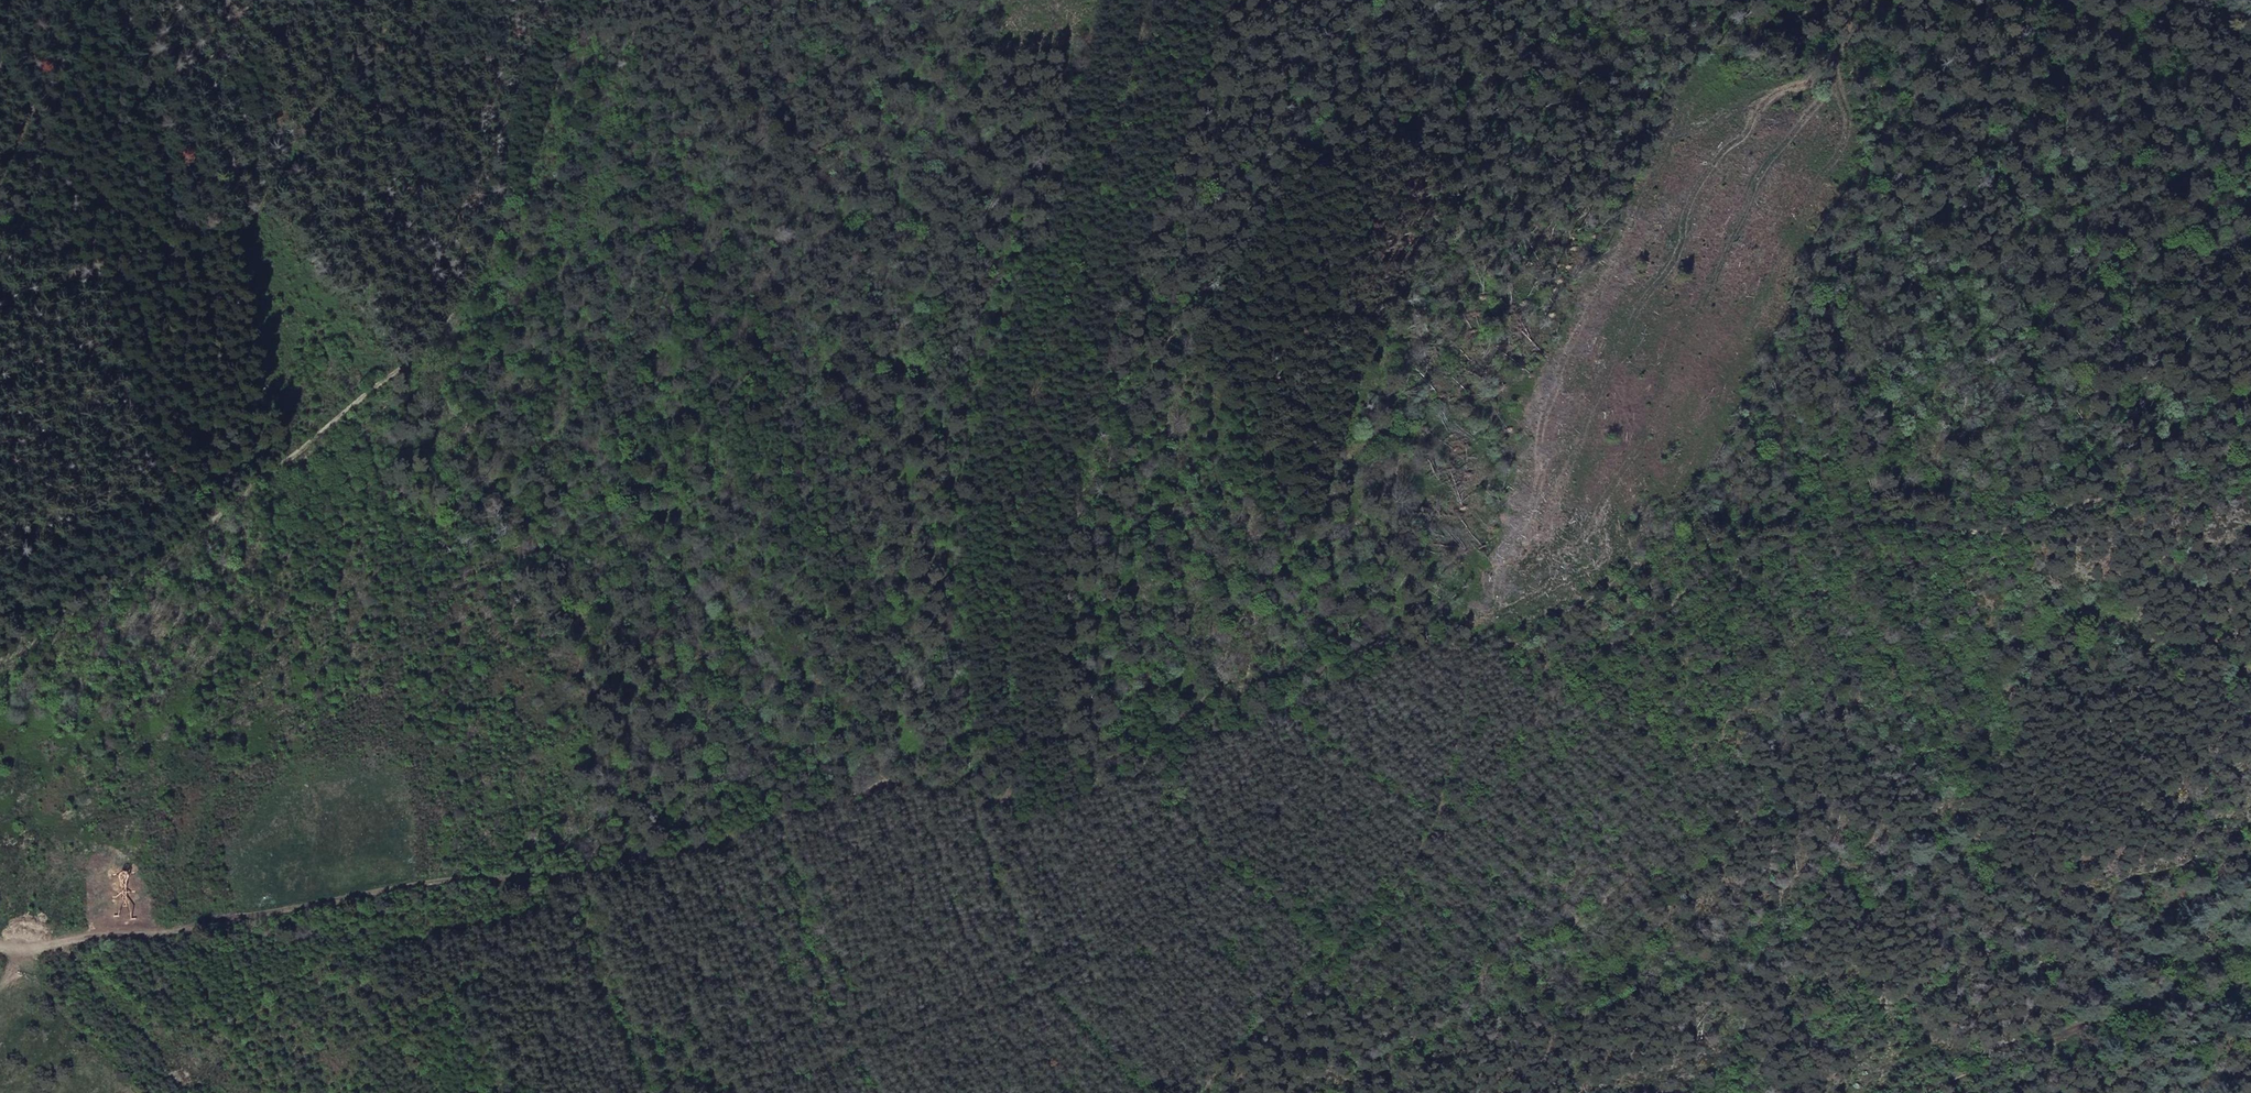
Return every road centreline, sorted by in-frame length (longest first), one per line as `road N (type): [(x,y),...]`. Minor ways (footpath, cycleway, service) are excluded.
road 1 (track): [(0,942),(29,946),(117,929),(188,927),(425,877),(575,867),(624,852),(647,857),(851,797),(897,774),(990,797),(1013,776),(1017,753),(1035,732),(1162,723),(1196,701),(1214,678),(1322,657),(1405,630),(1433,639),(1459,687),(1439,803),(1404,864),(1307,993),(1201,1092)]
road 2 (track): [(2250,464),(1997,532),(1904,519),(1712,567),(1660,620),(1557,689),(1504,758),(1439,803)]
road 3 (track): [(0,662),(320,445),(433,341),(496,225),(513,94),(549,0)]

